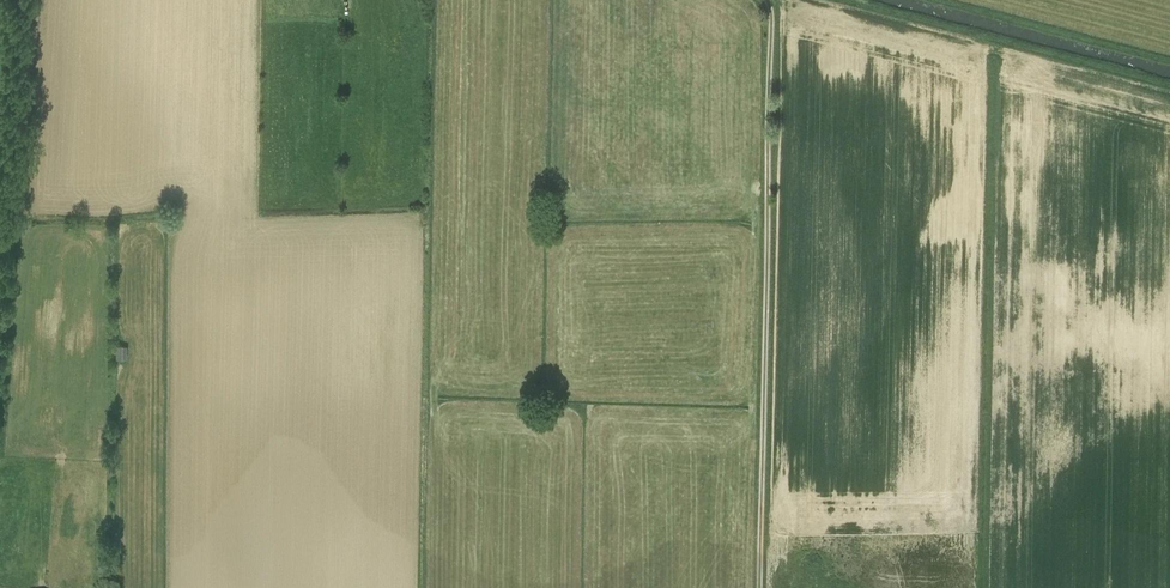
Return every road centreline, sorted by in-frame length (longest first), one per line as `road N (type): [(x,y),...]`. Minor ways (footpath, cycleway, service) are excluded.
road 1 (track): [(760,587),(767,0)]

